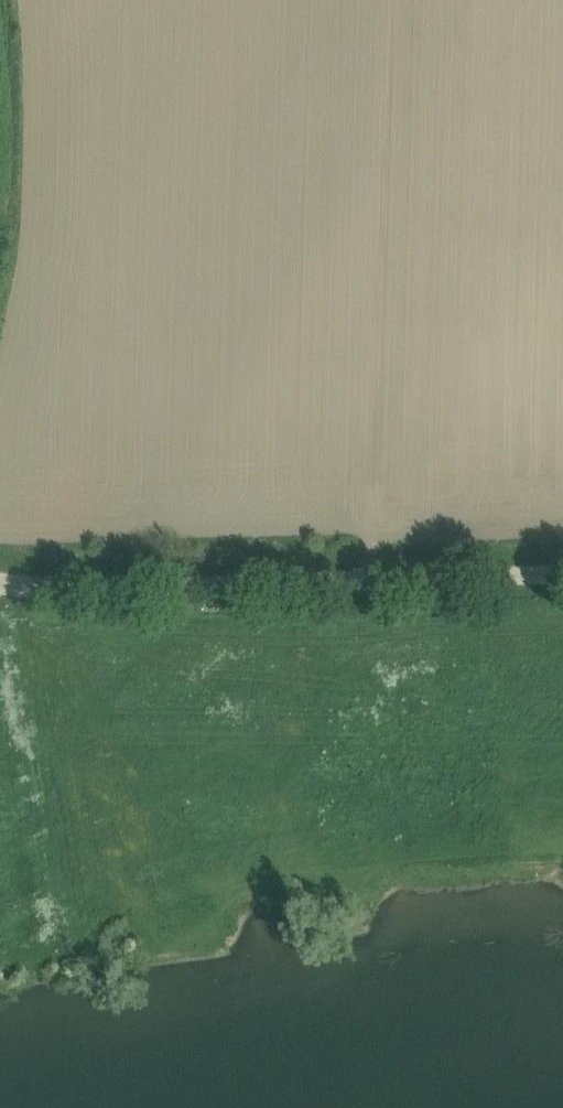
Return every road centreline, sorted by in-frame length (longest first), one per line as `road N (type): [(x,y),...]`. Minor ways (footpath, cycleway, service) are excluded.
road 1 (unclassified): [(562,572),(48,586),(0,579)]

